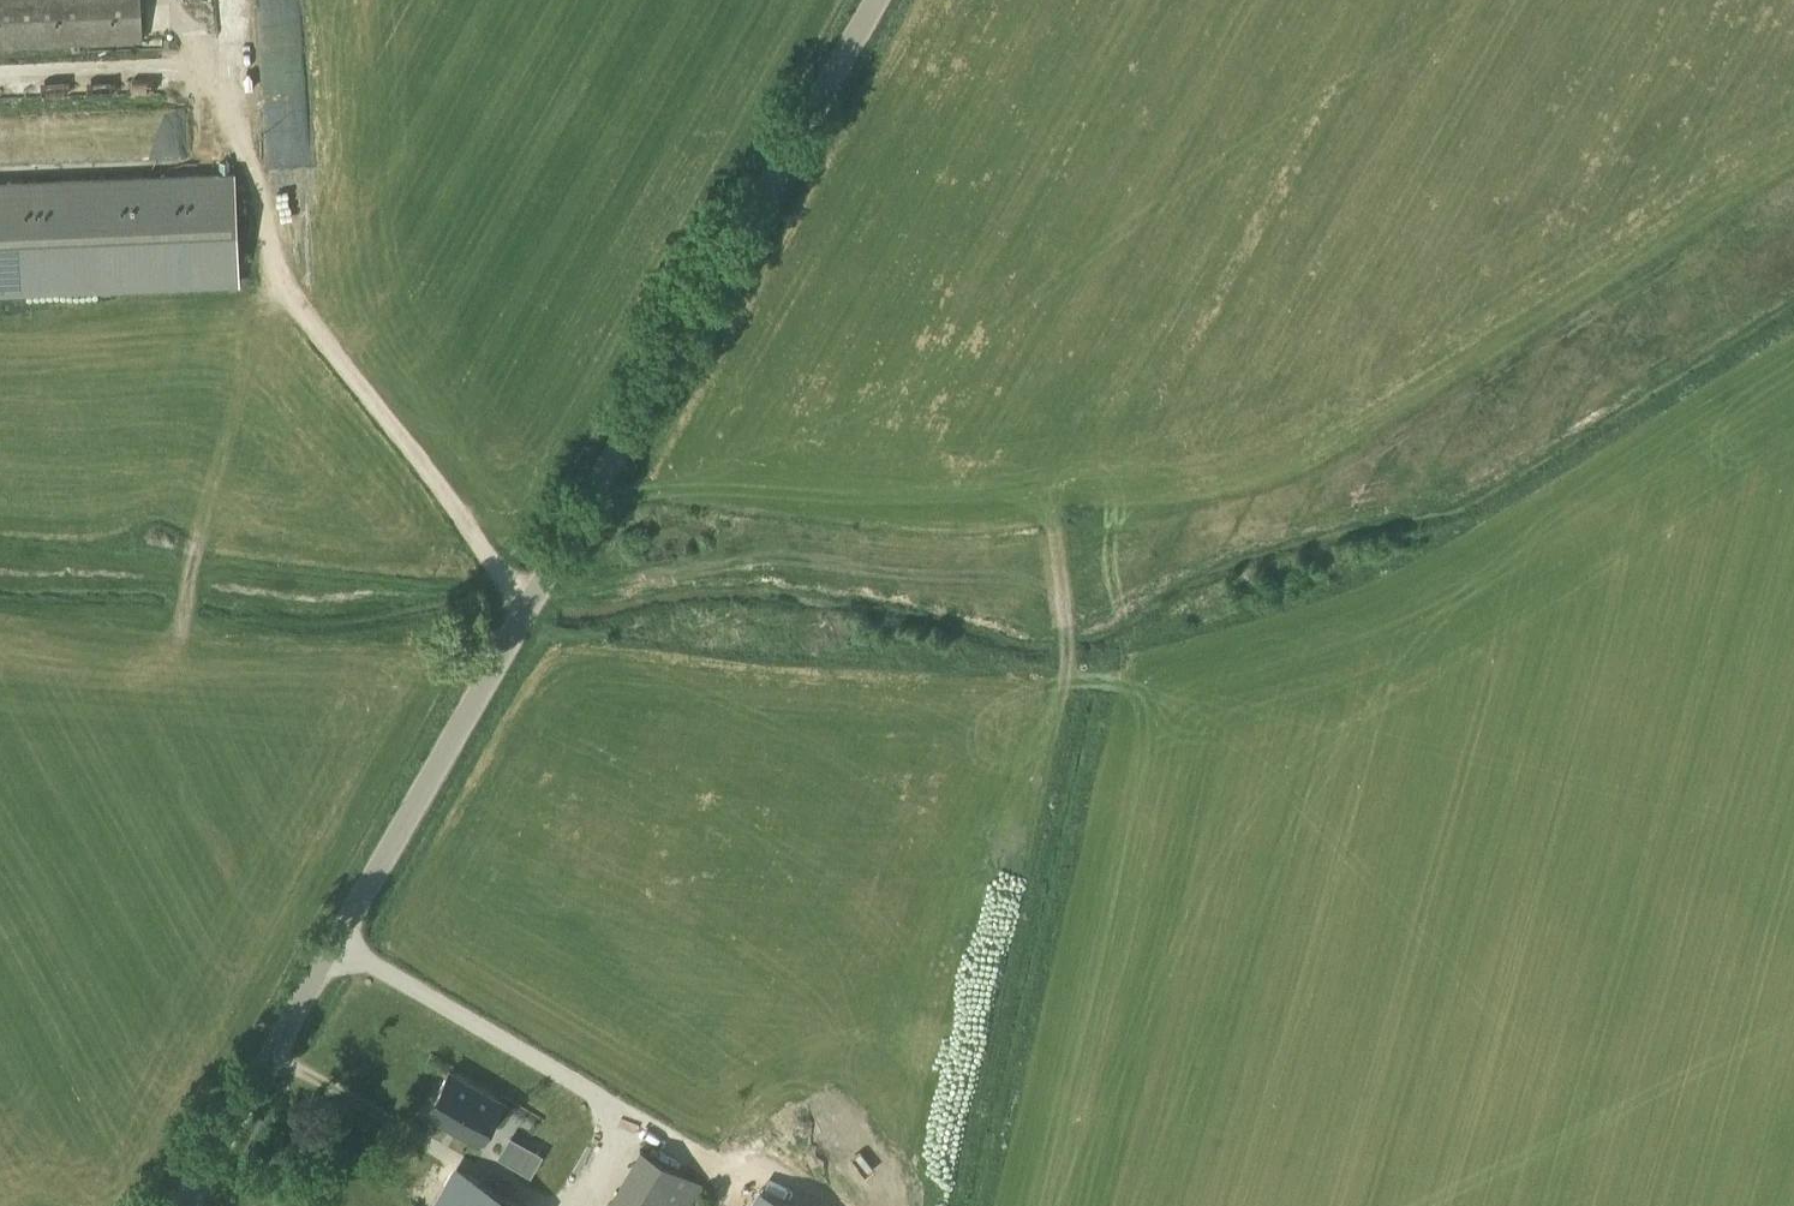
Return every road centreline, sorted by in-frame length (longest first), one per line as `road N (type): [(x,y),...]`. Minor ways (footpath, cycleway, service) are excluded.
road 1 (tertiary): [(182,1205),(873,0)]

